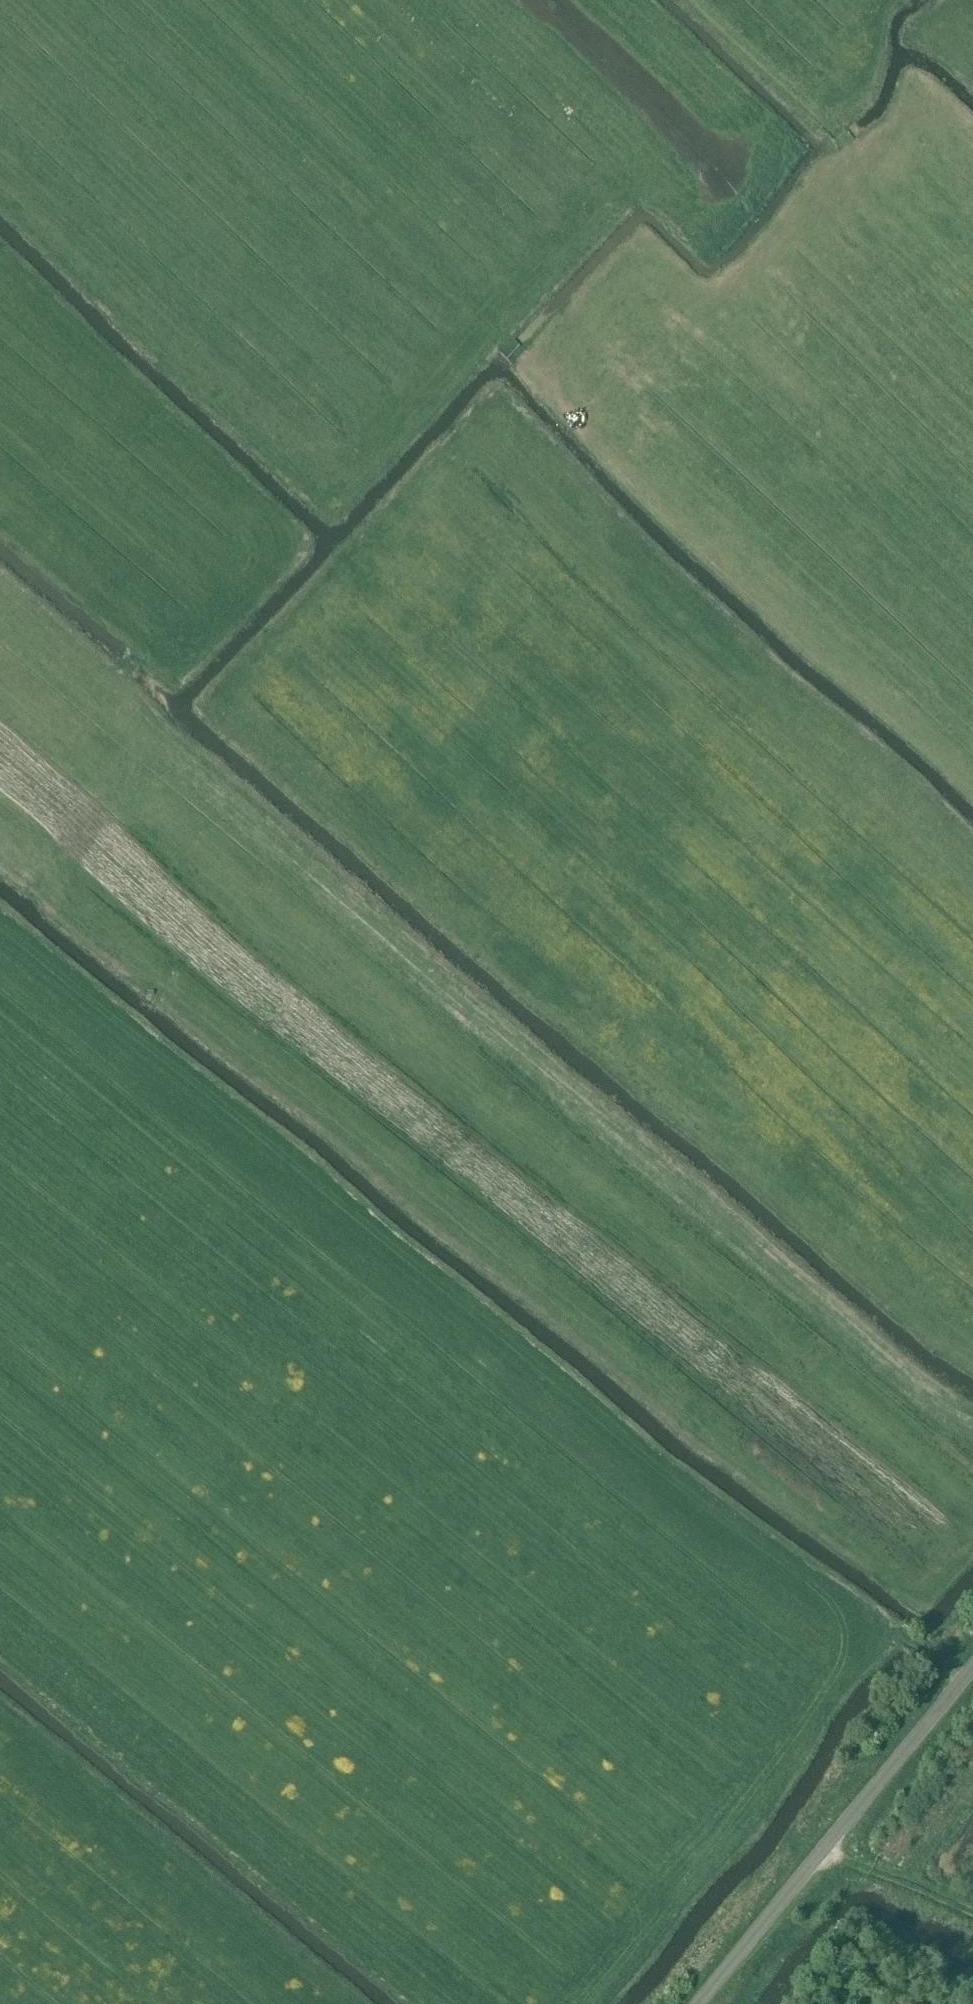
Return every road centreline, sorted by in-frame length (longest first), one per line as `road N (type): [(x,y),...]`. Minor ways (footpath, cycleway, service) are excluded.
road 1 (unclassified): [(972,1680),(708,2003)]

